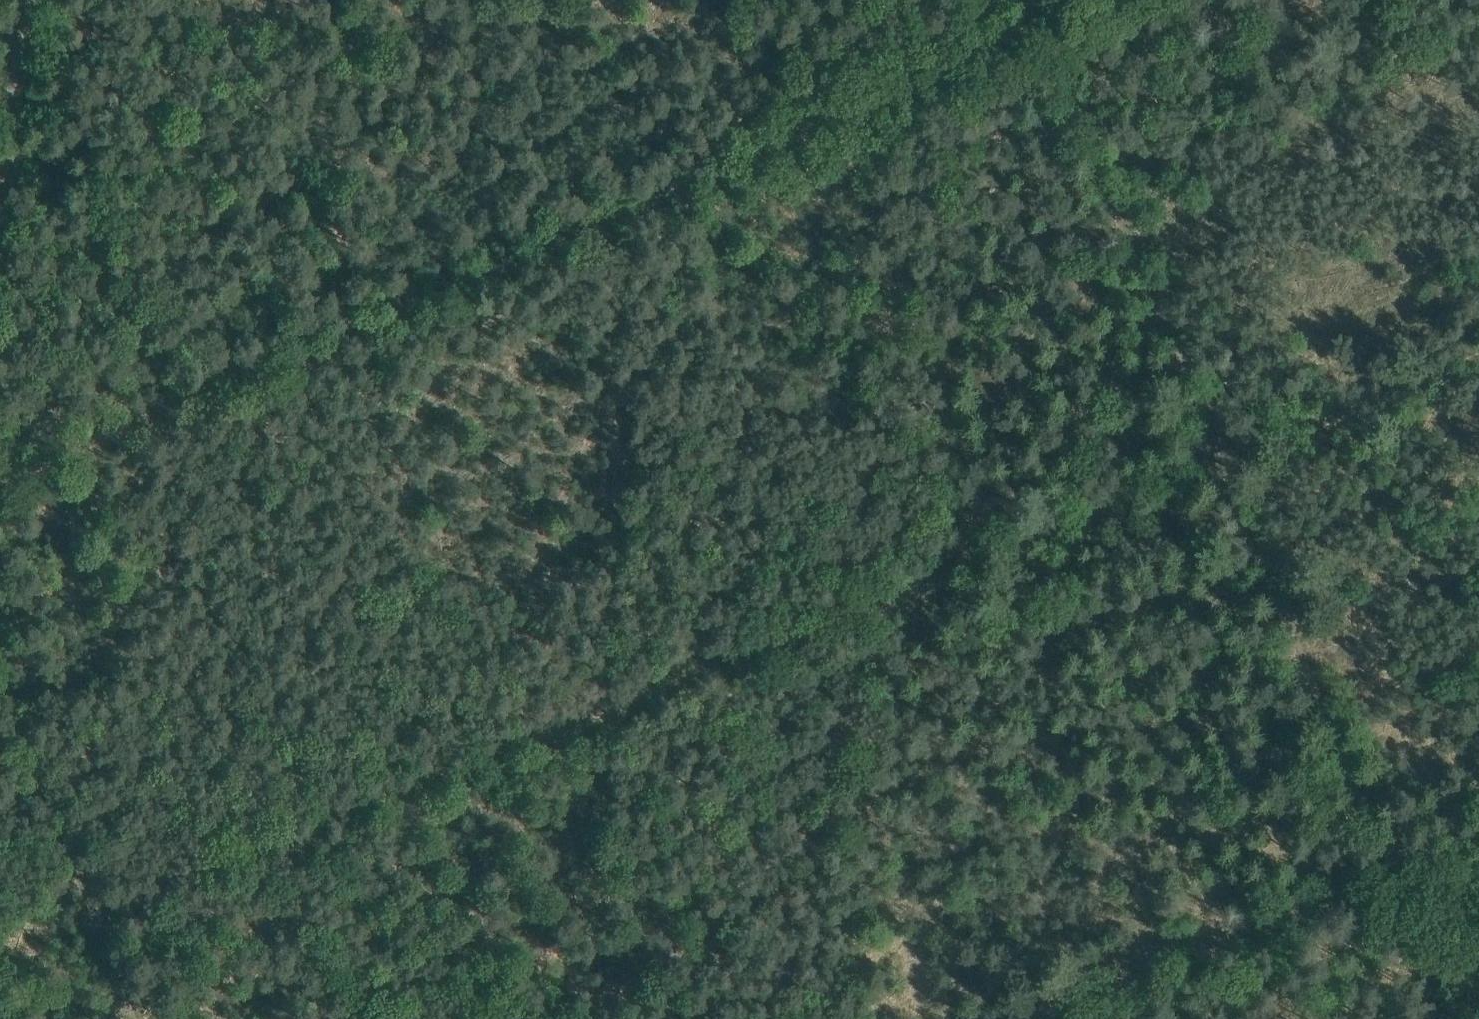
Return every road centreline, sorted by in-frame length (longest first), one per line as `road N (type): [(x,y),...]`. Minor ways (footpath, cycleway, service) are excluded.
road 1 (track): [(1390,882),(1007,1018)]
road 2 (track): [(0,135),(26,0)]

